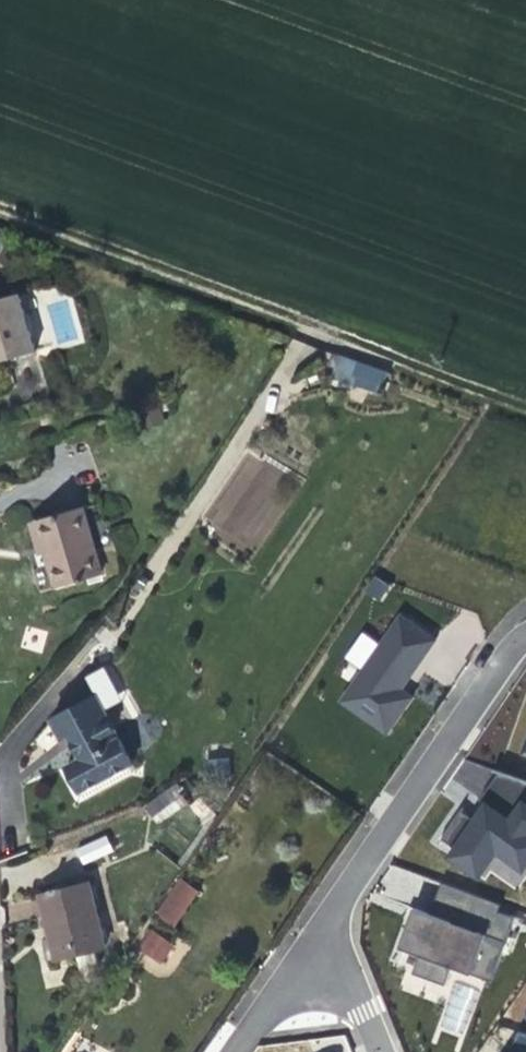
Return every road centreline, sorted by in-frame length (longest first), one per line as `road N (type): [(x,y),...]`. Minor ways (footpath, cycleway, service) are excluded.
road 1 (track): [(0,213),(525,401)]
road 2 (residential): [(525,647),(320,939)]
road 3 (residential): [(320,939),(241,1051)]
road 4 (residential): [(366,1051),(320,939)]

